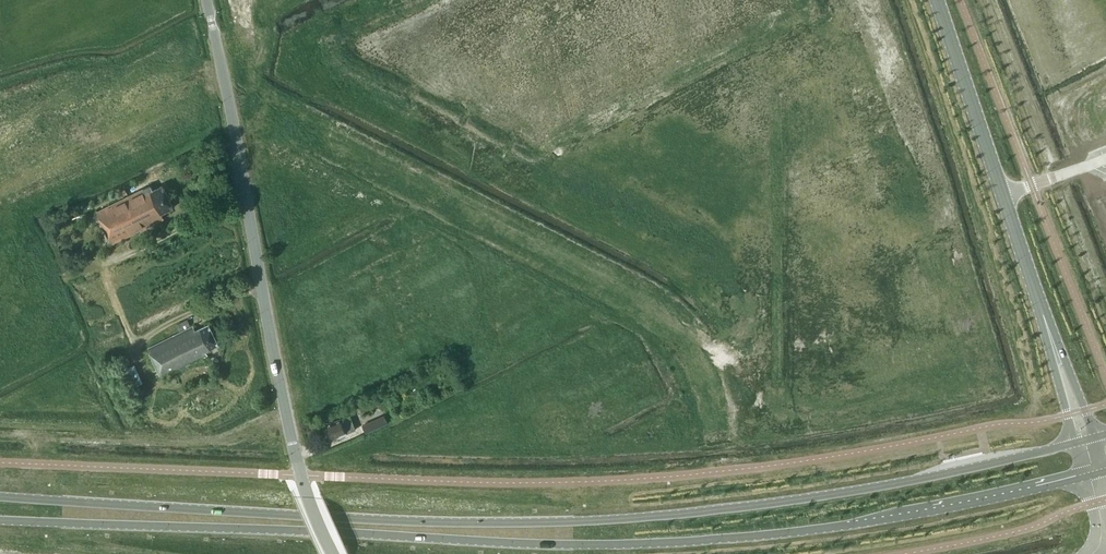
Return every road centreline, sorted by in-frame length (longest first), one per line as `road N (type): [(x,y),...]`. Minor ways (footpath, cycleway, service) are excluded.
road 1 (secondary): [(0,520),(690,543),(959,506),(1093,473)]
road 2 (secondary): [(1076,442),(783,502),(572,520),(362,519),(0,497)]
road 3 (tertiary): [(333,553),(297,462),(206,0)]
road 4 (secondary): [(1055,346),(935,0)]

